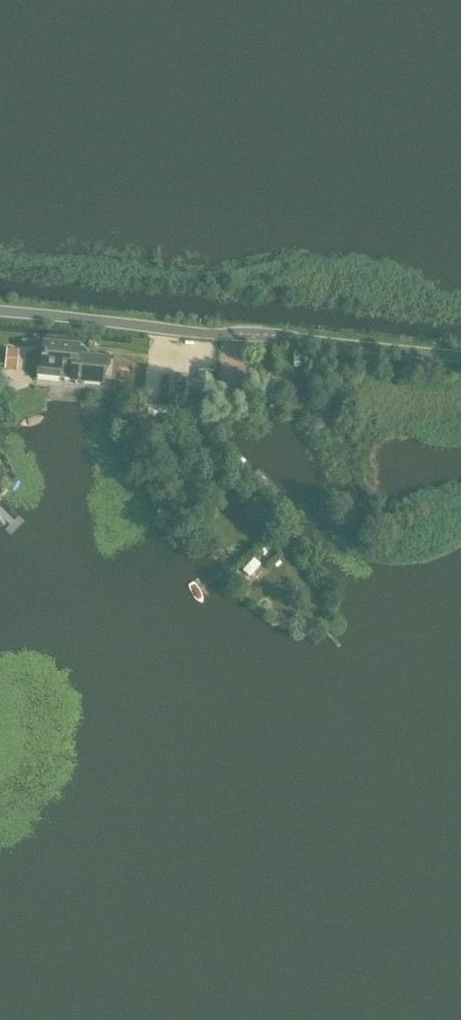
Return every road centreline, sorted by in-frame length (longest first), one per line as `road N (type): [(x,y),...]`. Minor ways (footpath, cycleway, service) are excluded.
road 1 (tertiary): [(460,359),(0,314)]

